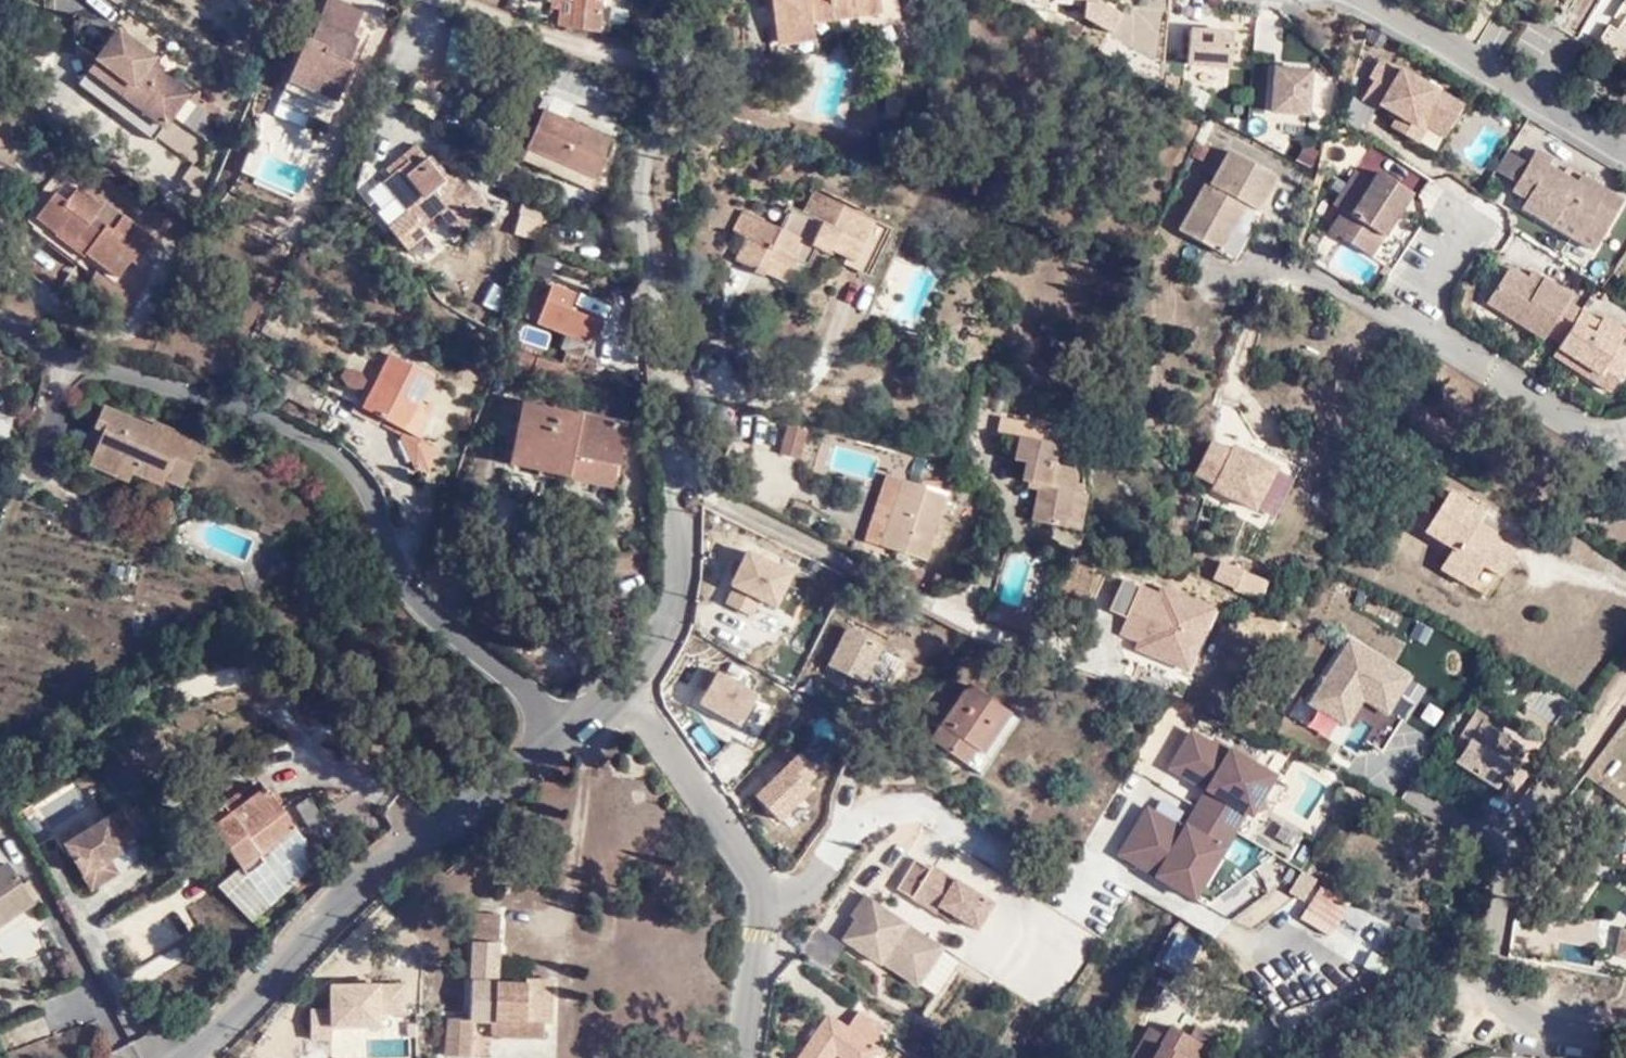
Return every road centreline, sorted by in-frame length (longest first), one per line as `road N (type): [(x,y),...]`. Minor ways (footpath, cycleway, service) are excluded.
road 1 (residential): [(0,310),(62,359),(277,413),(381,489),(386,560),(582,728)]
road 2 (residential): [(630,684),(662,632),(675,488),(643,193),(706,0)]
road 3 (residential): [(189,1057),(228,1027),(346,895),(485,786),(582,728)]
road 4 (residential): [(1625,1027),(1494,994),(1489,921),(1518,823),(1625,694)]
road 5 (residential): [(630,684),(773,894),(749,1057)]
road 6 (residential): [(1625,434),(1414,324),(1472,225)]
road 7 (residential): [(1625,153),(1356,0)]

